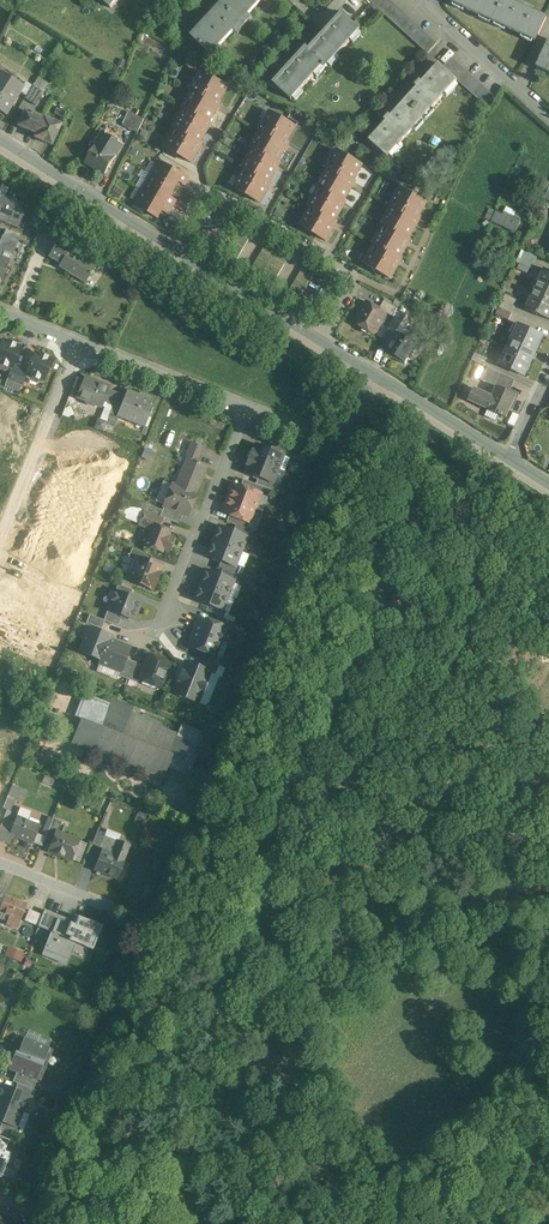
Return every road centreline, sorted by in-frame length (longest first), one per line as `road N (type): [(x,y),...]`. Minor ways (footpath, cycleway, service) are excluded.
road 1 (residential): [(341,449),(154,924)]
road 2 (tertiary): [(372,372),(0,138)]
road 3 (residential): [(154,924),(39,1211)]
road 4 (residential): [(245,412),(167,618)]
road 5 (residential): [(0,542),(78,345)]
road 6 (residential): [(78,345),(245,412)]
road 7 (residential): [(420,0),(548,117)]
road 8 (residential): [(0,862),(154,924)]
road 9 (tertiary): [(511,459),(372,372)]

